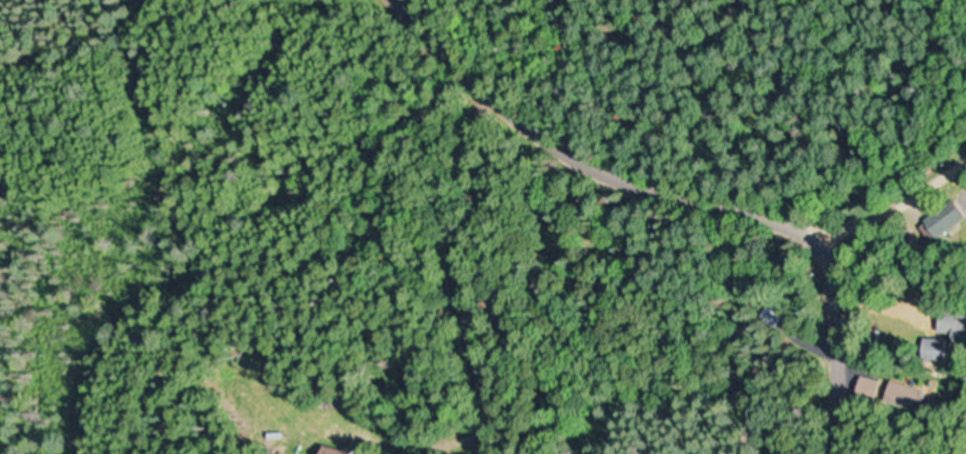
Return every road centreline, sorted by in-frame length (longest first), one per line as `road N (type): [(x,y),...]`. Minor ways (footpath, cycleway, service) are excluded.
road 1 (residential): [(390,0),(445,60),(581,158),(646,184),(779,215),(822,236),(838,326),(836,453)]
road 2 (residential): [(445,60),(425,235),(469,362),(466,453)]

